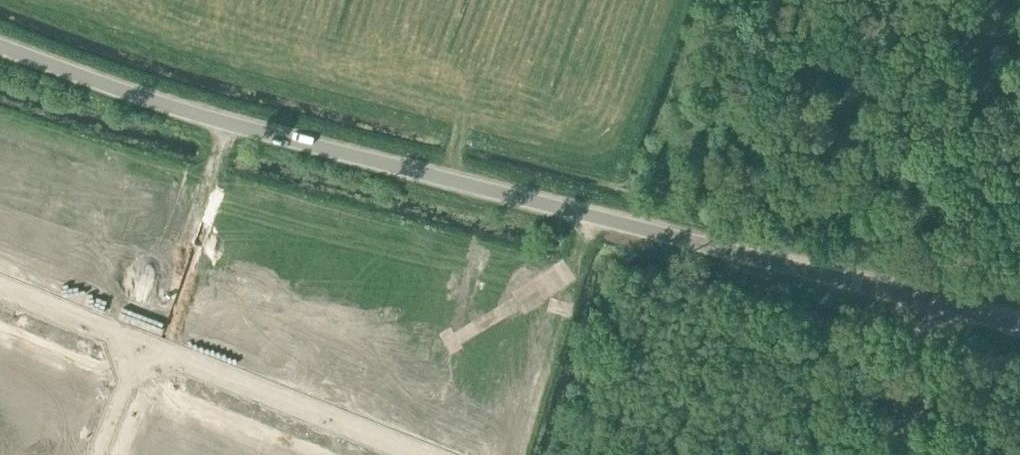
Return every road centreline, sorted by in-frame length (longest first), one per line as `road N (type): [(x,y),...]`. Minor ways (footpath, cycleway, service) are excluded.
road 1 (unclassified): [(942,302),(228,123),(0,46)]
road 2 (residential): [(144,345),(421,454)]
road 3 (unclassified): [(942,302),(1019,78)]
road 4 (unclassified): [(887,454),(942,302)]
road 5 (residential): [(0,288),(144,345)]

